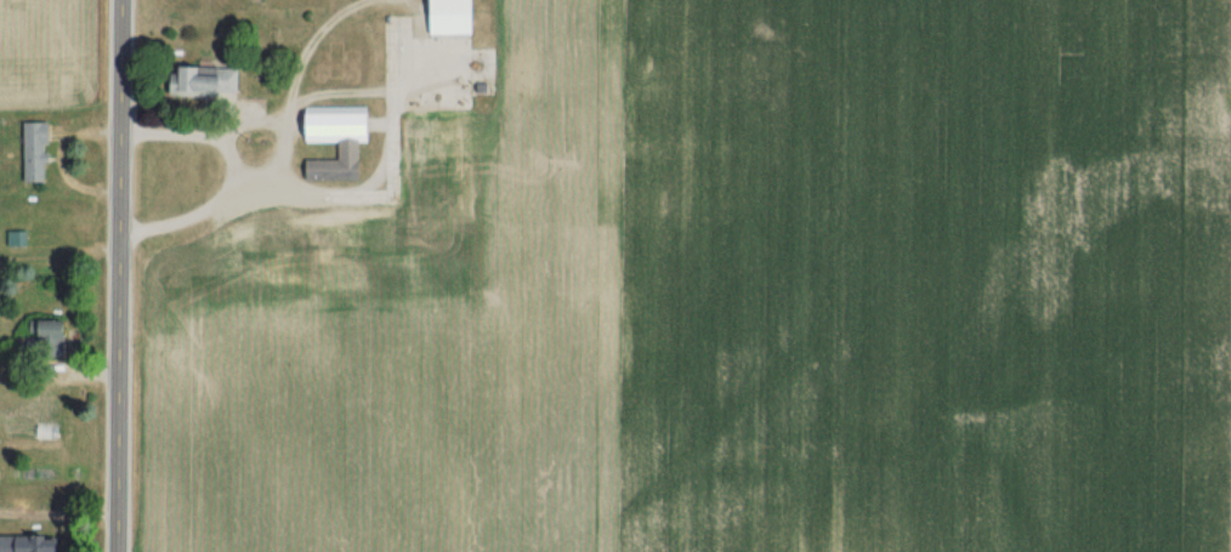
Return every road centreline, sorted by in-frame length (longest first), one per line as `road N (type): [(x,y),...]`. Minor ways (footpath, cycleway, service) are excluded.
road 1 (tertiary): [(116,551),(119,0)]

